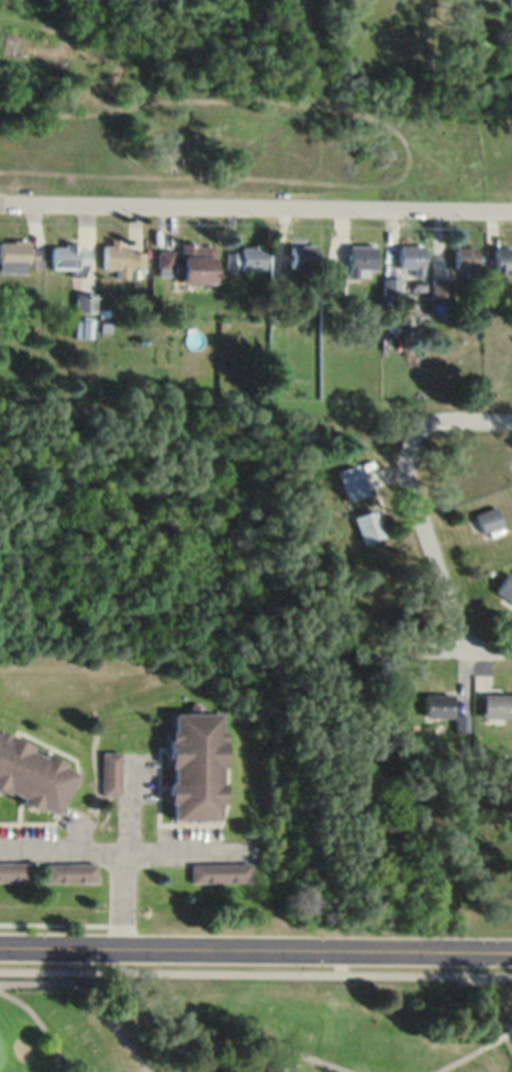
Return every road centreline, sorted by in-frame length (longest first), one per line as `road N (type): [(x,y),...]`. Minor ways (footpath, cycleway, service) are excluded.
road 1 (tertiary): [(511,941),(0,932)]
road 2 (residential): [(511,217),(0,212)]
road 3 (residential): [(459,656),(407,478),(411,444),(422,432)]

